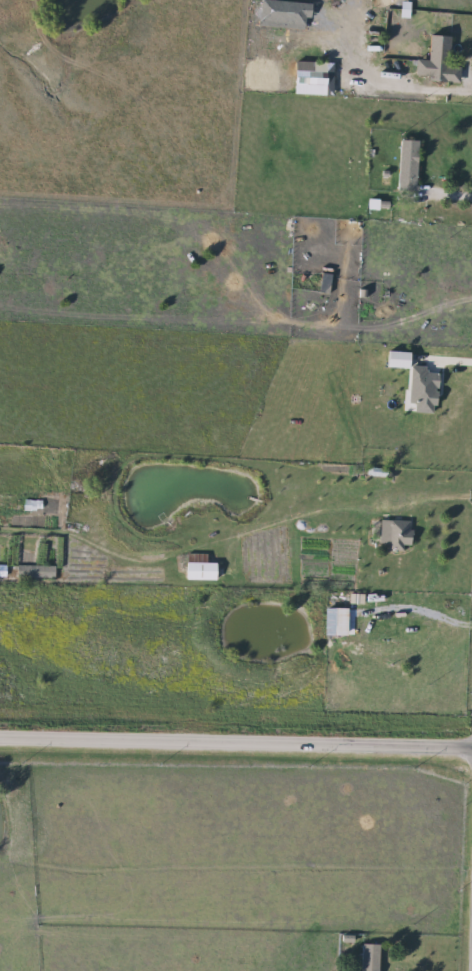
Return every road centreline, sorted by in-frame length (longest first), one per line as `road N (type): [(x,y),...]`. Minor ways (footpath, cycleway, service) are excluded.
road 1 (tertiary): [(0,745),(471,759)]

